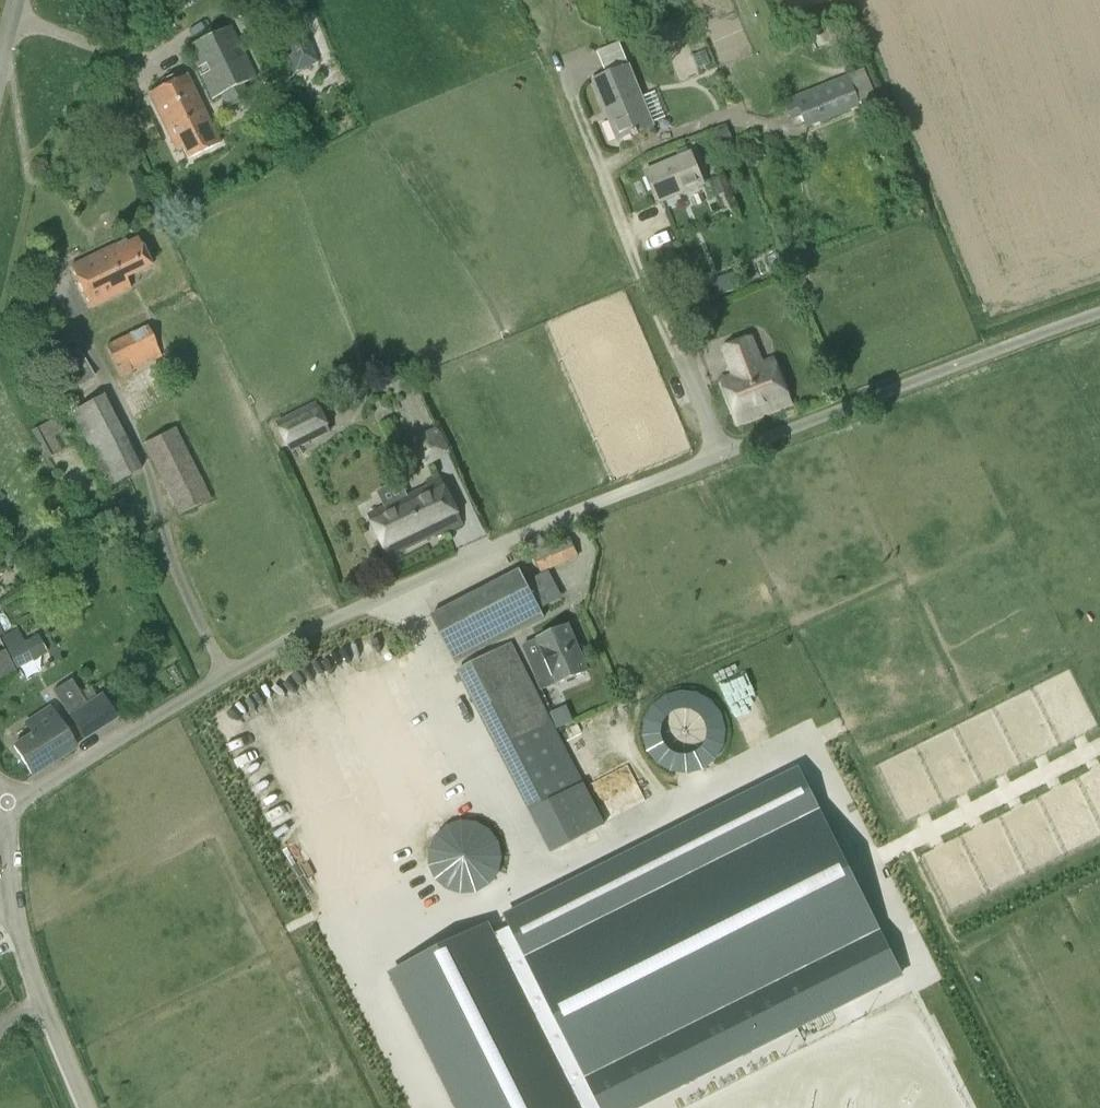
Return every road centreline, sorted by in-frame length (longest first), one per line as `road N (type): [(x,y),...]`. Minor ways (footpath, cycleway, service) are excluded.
road 1 (unclassified): [(4,808),(336,616),(624,491),(1099,322)]
road 2 (unclassified): [(89,1107),(11,919),(4,808)]

